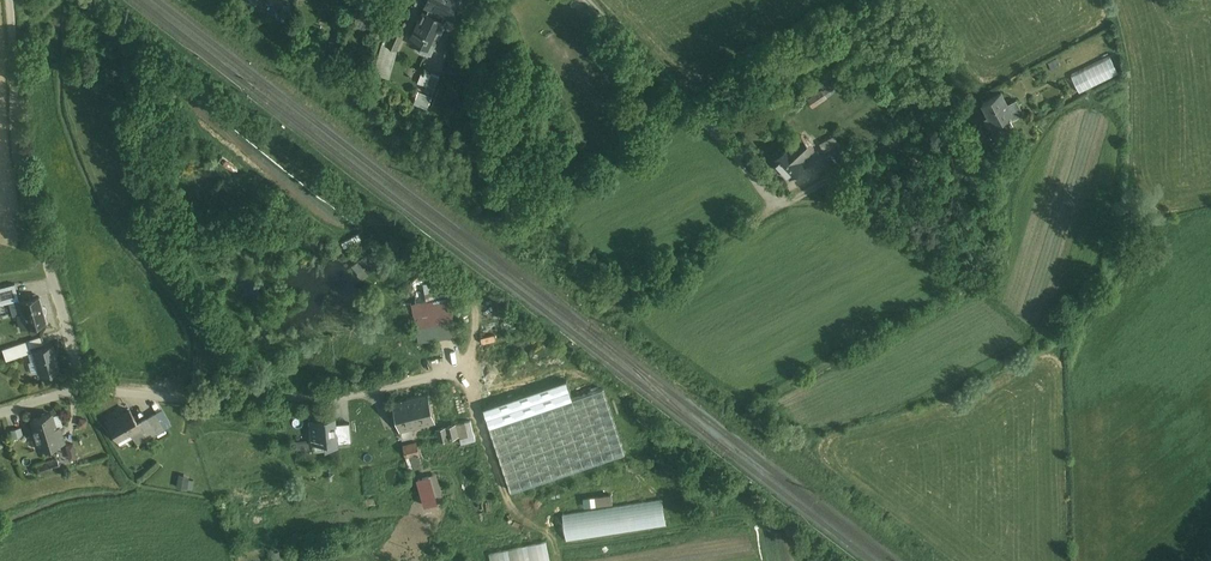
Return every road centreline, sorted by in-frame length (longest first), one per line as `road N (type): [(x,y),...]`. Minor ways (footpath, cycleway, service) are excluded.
road 1 (residential): [(0,413),(53,394),(76,370),(15,153),(9,0)]
road 2 (residential): [(589,0),(783,203)]

